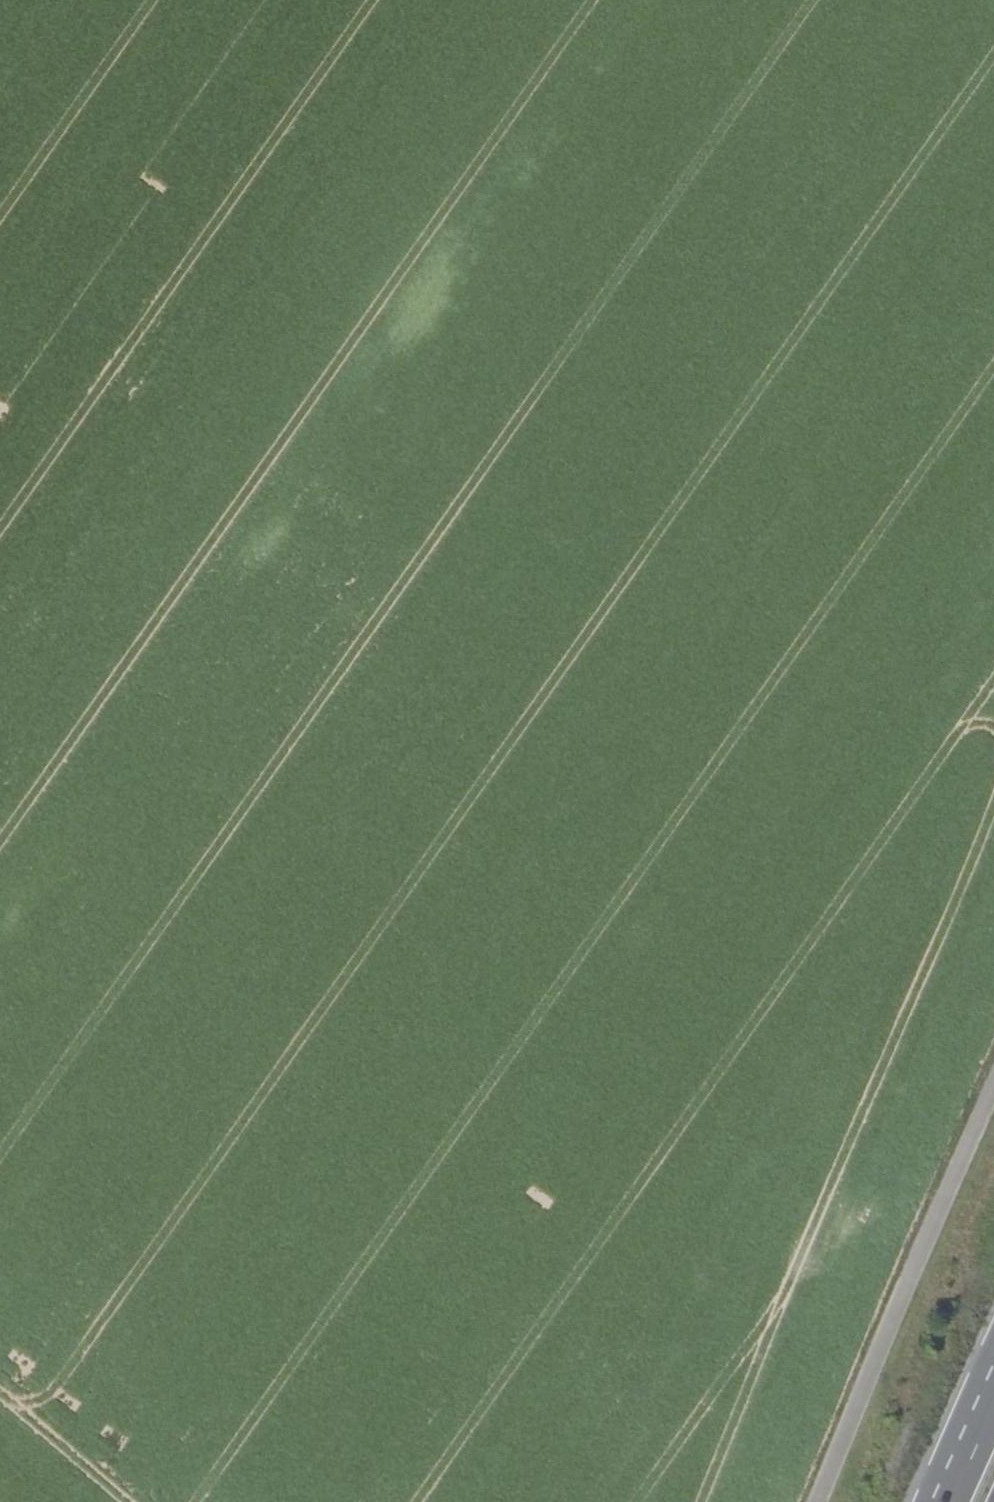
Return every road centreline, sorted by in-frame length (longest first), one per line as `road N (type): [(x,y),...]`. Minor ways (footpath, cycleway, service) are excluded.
road 1 (unclassified): [(993,1088),(821,1501)]

